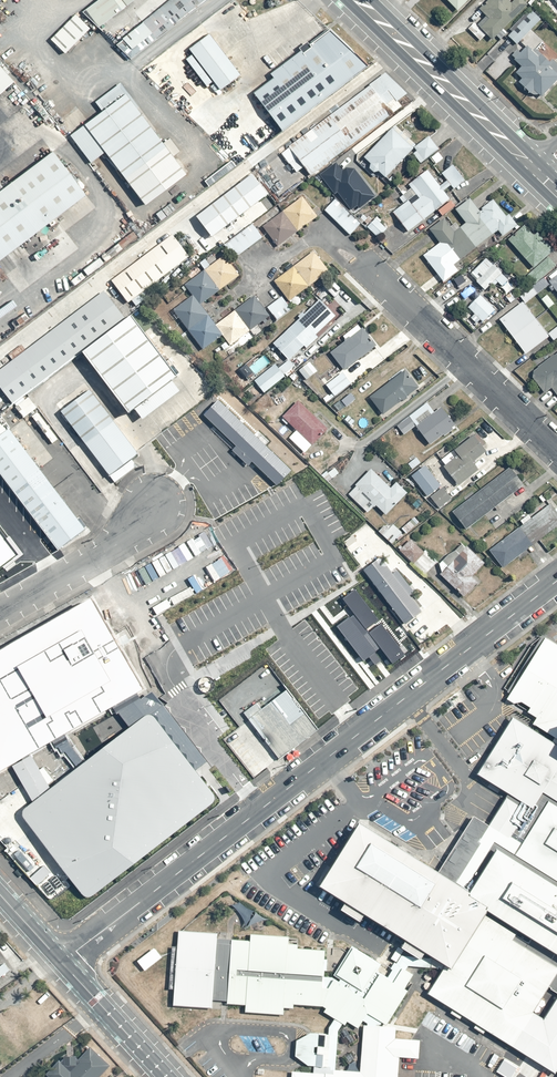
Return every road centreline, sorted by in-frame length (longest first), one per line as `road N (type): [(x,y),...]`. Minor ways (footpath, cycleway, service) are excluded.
road 1 (residential): [(62,963),(556,581)]
road 2 (residential): [(367,269),(556,452)]
road 3 (secondary): [(537,174),(358,0)]
road 4 (residential): [(0,614),(92,563),(151,506)]
road 5 (secondary): [(165,1076),(62,963)]

